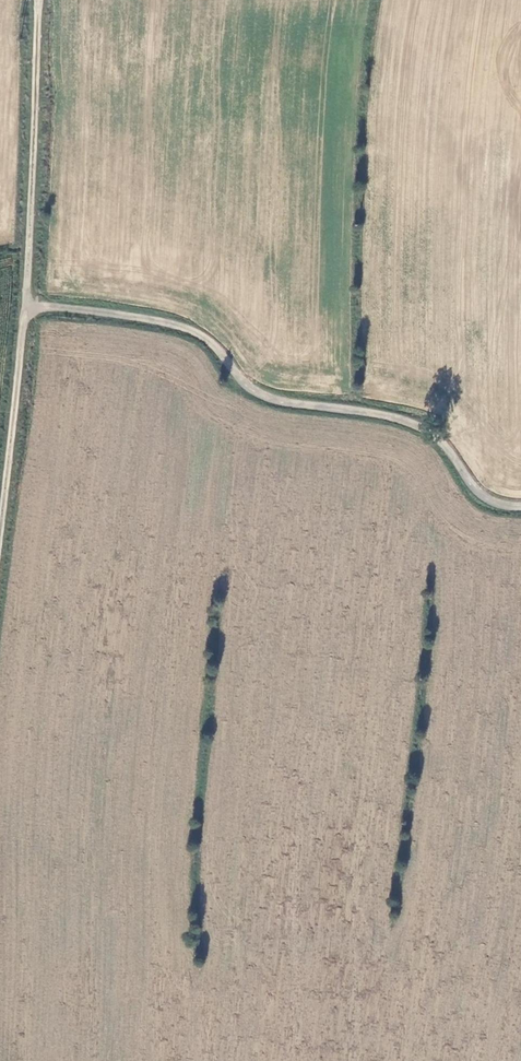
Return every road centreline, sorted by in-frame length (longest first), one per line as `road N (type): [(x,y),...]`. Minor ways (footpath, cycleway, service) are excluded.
road 1 (track): [(26,304),(191,331),(259,392),(405,420),(438,439),(489,497),(520,505)]
road 2 (track): [(39,0),(26,304)]
road 3 (track): [(0,534),(26,304)]

